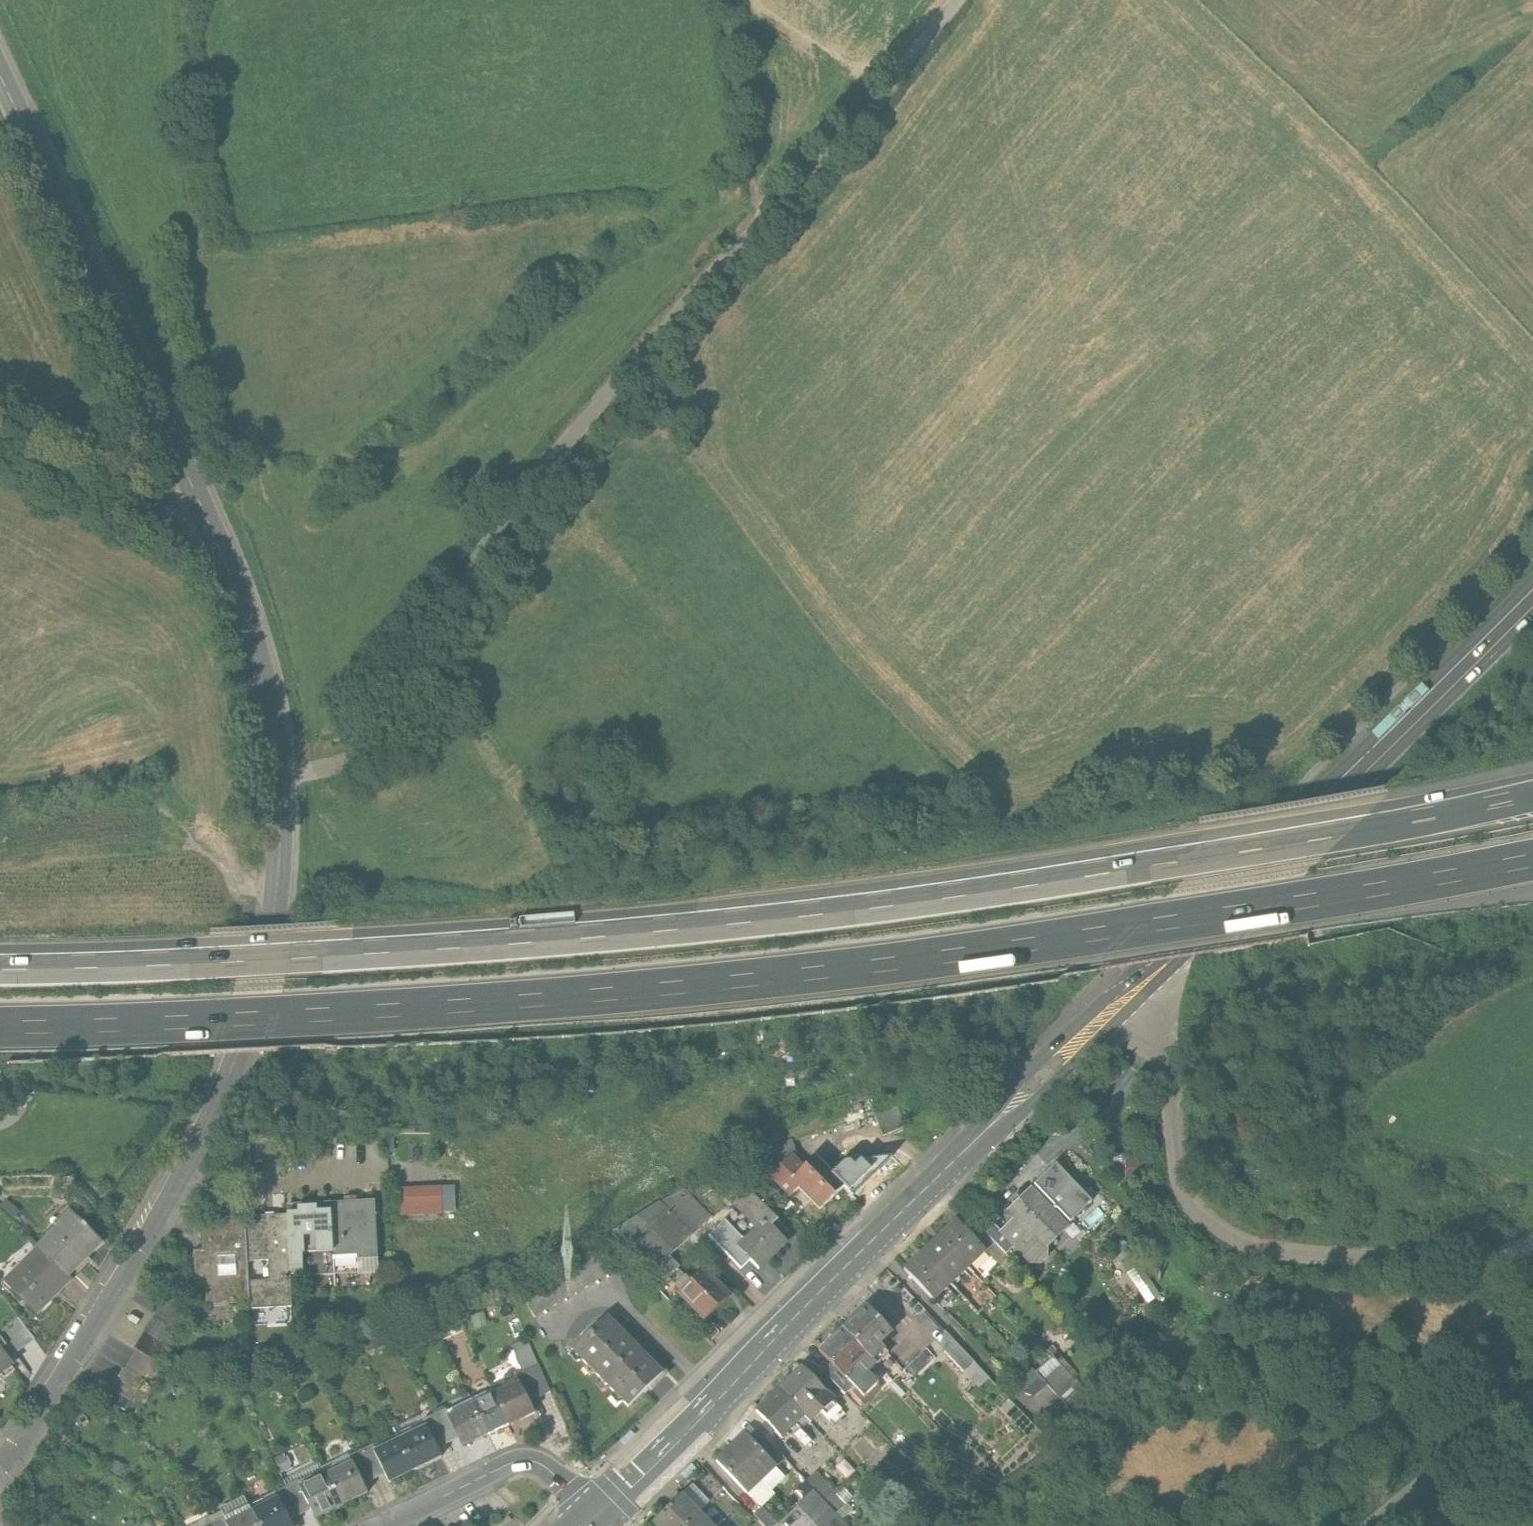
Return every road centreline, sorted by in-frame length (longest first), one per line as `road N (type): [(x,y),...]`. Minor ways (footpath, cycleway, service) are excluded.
road 1 (motorway): [(1532,795),(1152,872),(602,937),(331,960),(0,971)]
road 2 (motorway): [(0,1020),(579,992),(983,946),(1305,897)]
road 3 (track): [(725,192),(693,263),(626,327),(536,437),(497,444),(460,436),(399,457),(356,455),(291,419),(192,248),(39,65),(0,6)]
road 4 (track): [(280,777),(320,772),(371,749),(428,631),(509,507),(758,225),(879,104),(962,0)]
road 5 (unclassified): [(280,777),(270,659),(236,556),(0,60)]
road 6 (secondary): [(1133,987),(594,1521)]
road 7 (residential): [(5,1464),(134,1260),(236,1073),(276,891),(280,777)]
road 8 (unclassified): [(1133,987),(1155,1010),(1179,1185),(1201,1217),(1237,1242),(1457,1264),(1532,1243)]
road 9 (secondary): [(1532,598),(1133,987)]
road 10 (track): [(752,181),(725,192),(687,151),(317,0)]
road 11 (residential): [(594,1521),(541,1465),(523,1461),(384,1525)]
road 12 (motorway): [(1305,897),(1532,851)]
road 13 (track): [(723,0),(758,225)]
road 14 (motorway): [(1305,897),(1532,891)]
road 15 (unclassified): [(1532,1401),(1499,1434),(1367,1525)]

